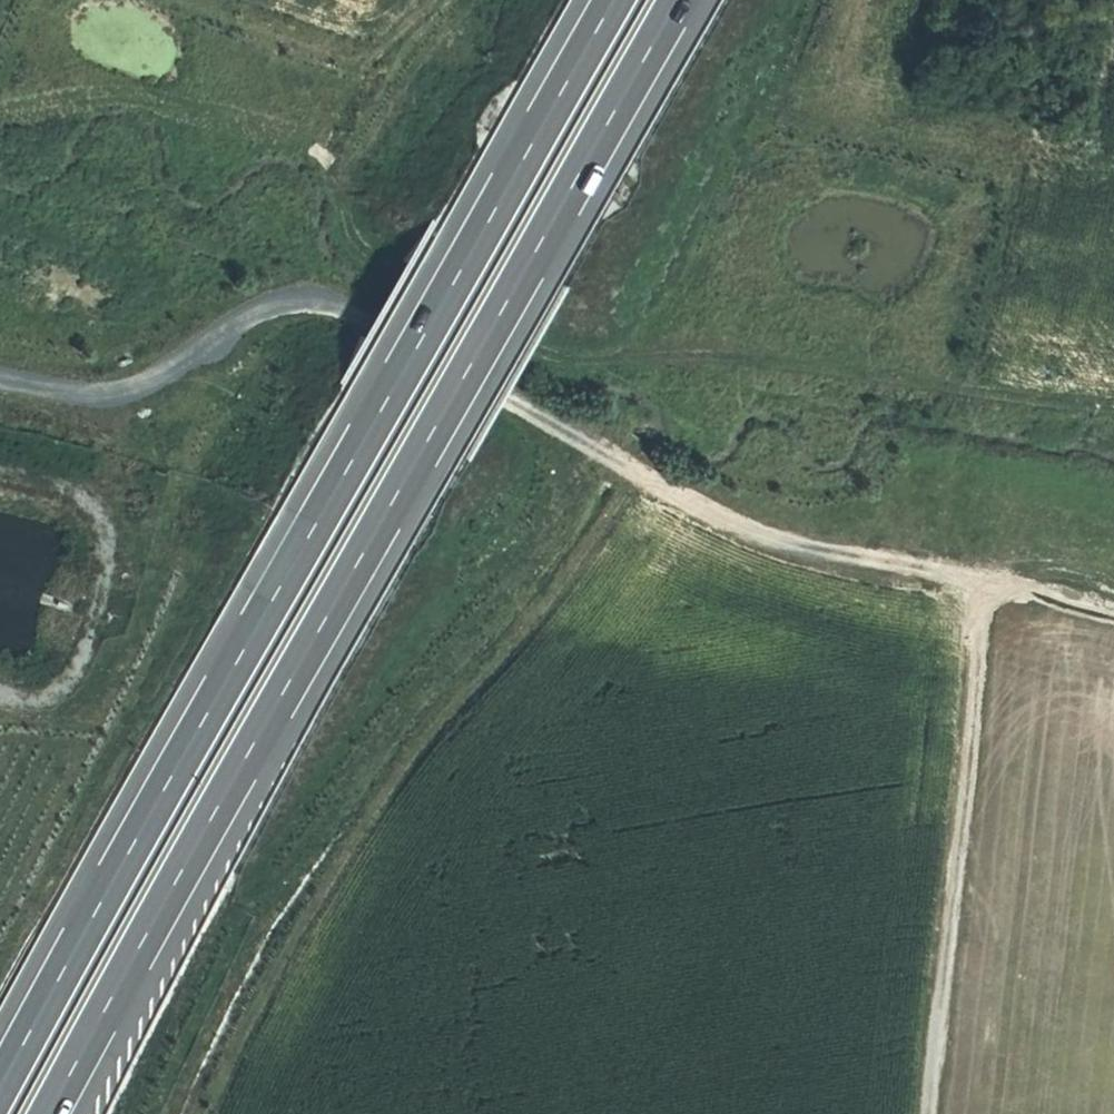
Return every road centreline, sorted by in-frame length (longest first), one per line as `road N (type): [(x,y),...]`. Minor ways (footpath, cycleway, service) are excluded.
road 1 (motorway): [(42,1113),(666,0)]
road 2 (motorway): [(598,0),(432,285),(0,1070)]
road 3 (track): [(0,381),(115,393),(159,377),(282,300),(313,297),(336,303),(730,529),(848,565),(991,580),(1113,614)]
road 4 (track): [(646,486),(562,605),(419,755),(316,914),(206,1113)]
road 5 (track): [(991,580),(934,1113)]

